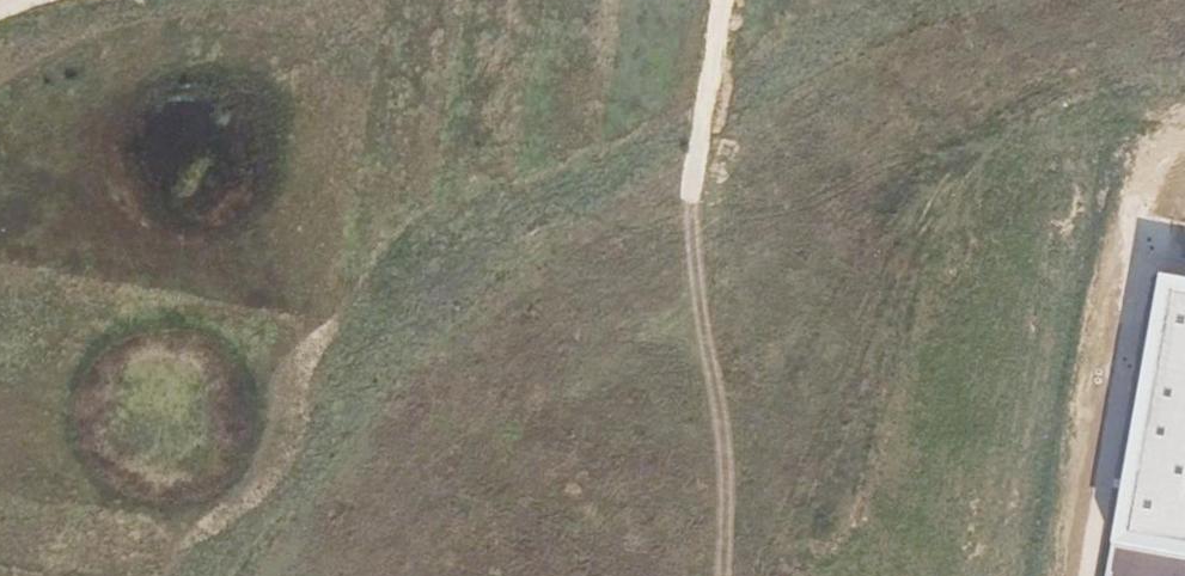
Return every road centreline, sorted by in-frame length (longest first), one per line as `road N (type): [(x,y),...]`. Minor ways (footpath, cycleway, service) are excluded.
road 1 (track): [(699,169),(718,0)]

